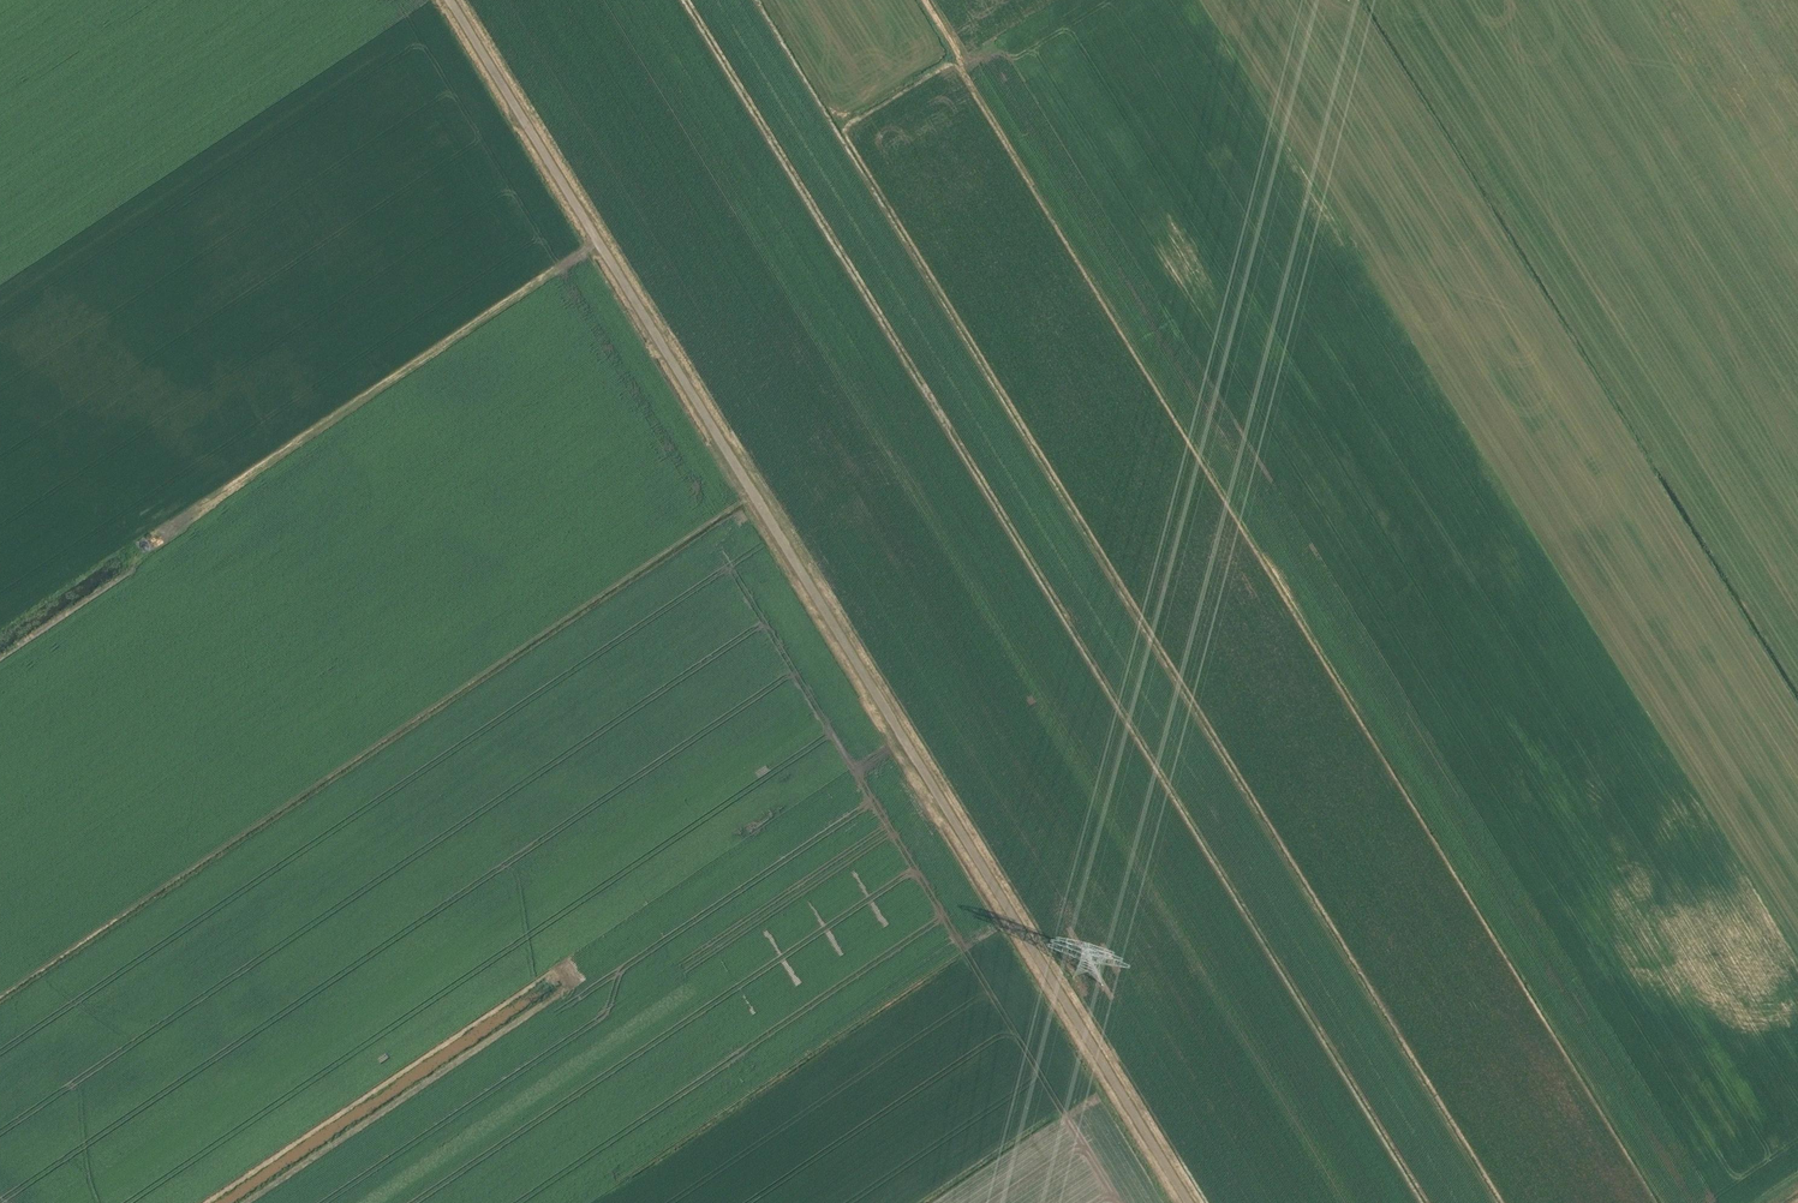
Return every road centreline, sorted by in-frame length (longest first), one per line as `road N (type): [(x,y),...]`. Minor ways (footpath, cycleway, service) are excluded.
road 1 (unclassified): [(1188,1202),(450,0)]

